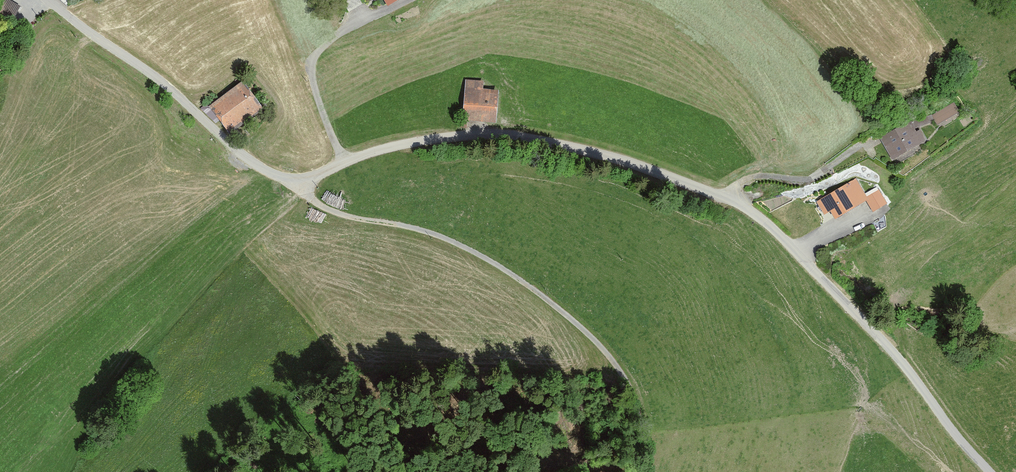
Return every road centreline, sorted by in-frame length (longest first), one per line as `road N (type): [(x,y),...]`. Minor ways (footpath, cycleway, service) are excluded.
road 1 (unclassified): [(987,471),(897,358),(774,232),(686,178),(547,140),(463,138),(398,145),(294,186),(48,0)]
road 2 (track): [(294,186),(442,220),(607,334),(645,381),(649,471)]

